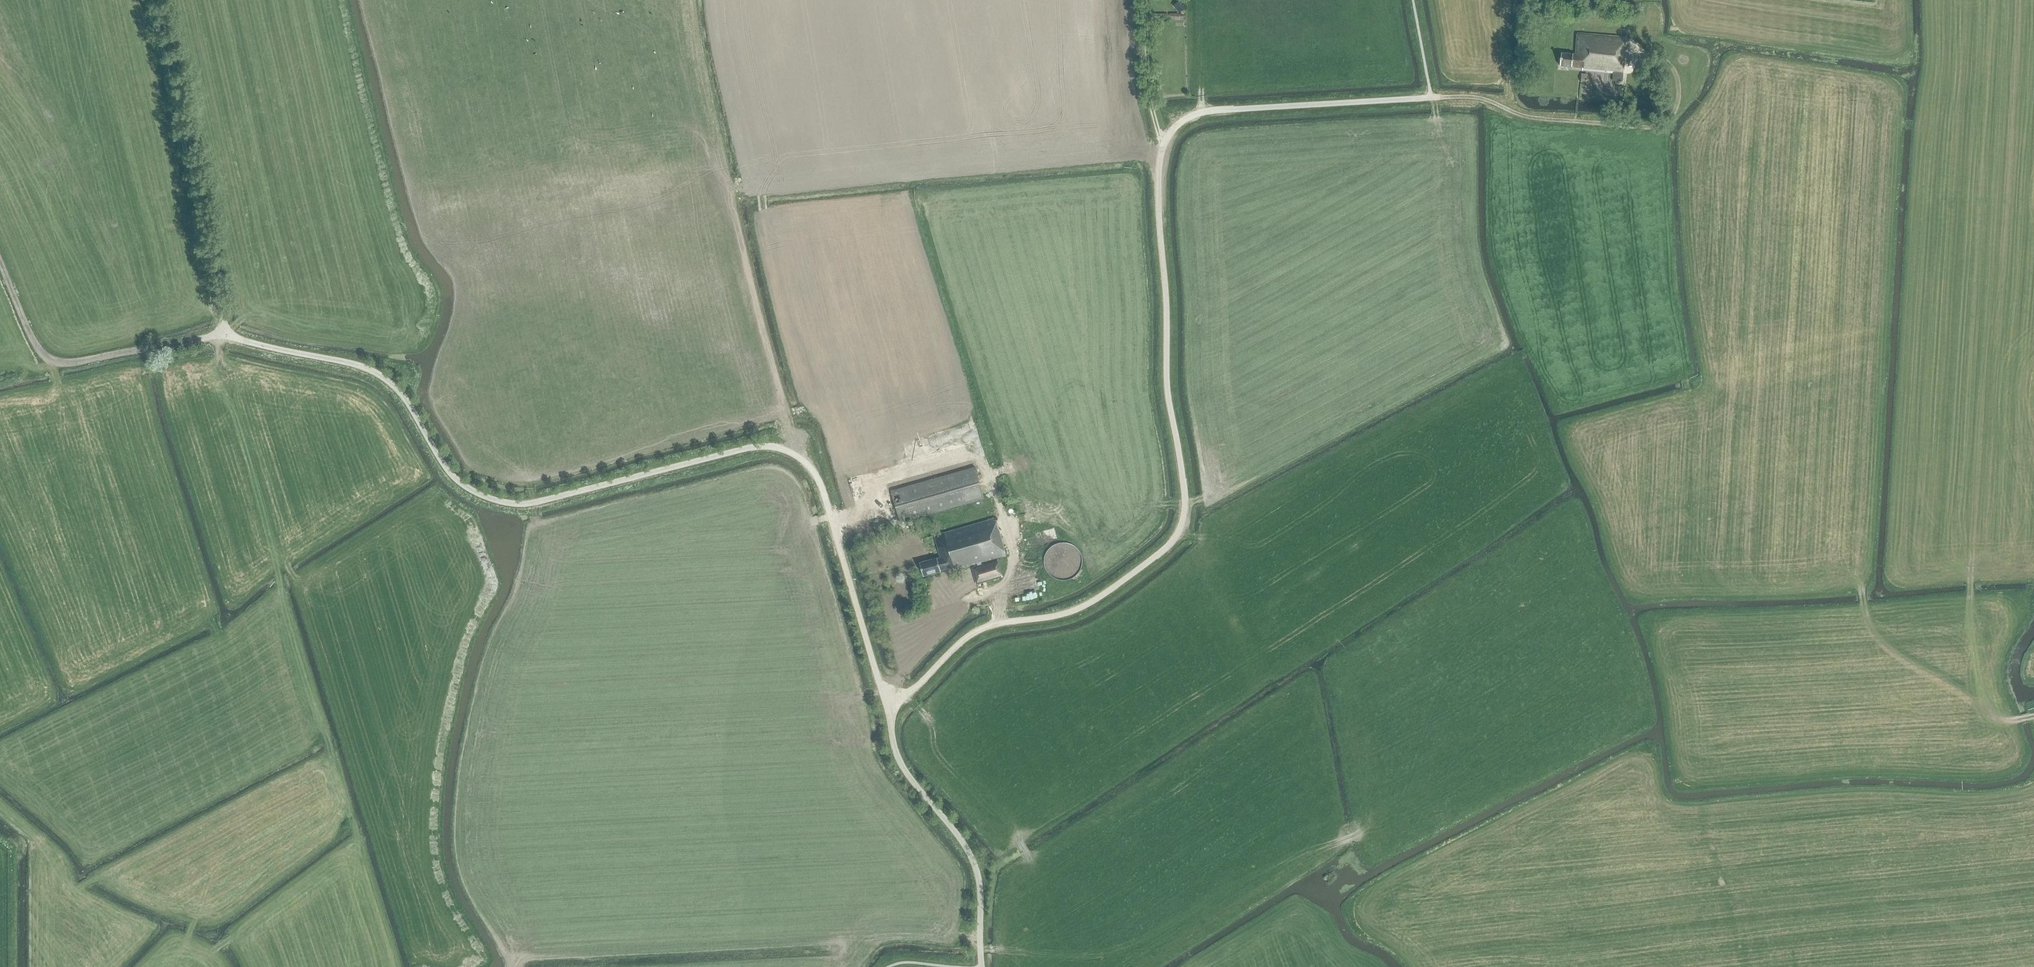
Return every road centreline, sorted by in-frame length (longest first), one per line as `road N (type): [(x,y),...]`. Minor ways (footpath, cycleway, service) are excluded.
road 1 (unclassified): [(888,704),(974,632),(1086,605),(1177,534),(1185,500),(1167,393),(1158,181),(1172,129),(1214,109),(1431,97)]
road 2 (unclassified): [(888,704),(820,484),(793,453),(756,446),(533,503),(499,501),(453,477),(405,398),(379,374),(224,335)]
road 3 (unclassified): [(982,966),(975,866),(901,765),(888,704)]

